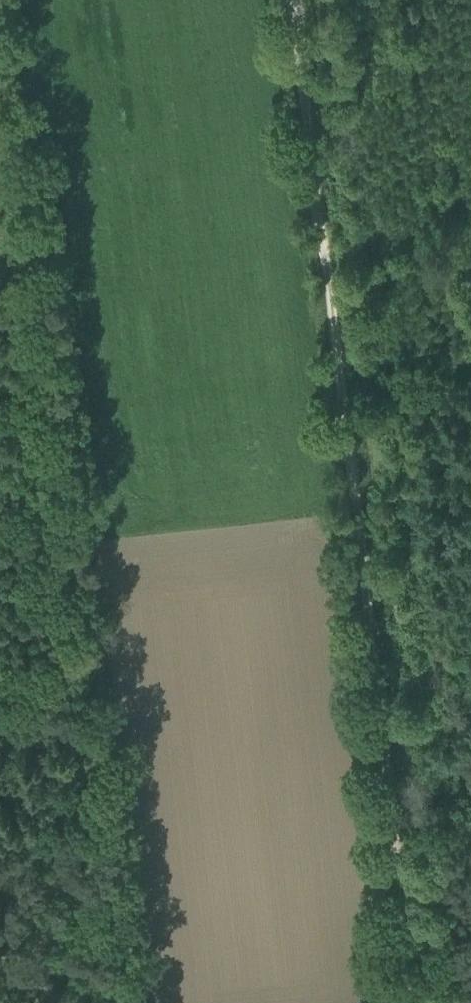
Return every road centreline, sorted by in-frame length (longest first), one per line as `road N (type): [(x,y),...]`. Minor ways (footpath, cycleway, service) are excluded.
road 1 (track): [(302,0),(442,1002)]

